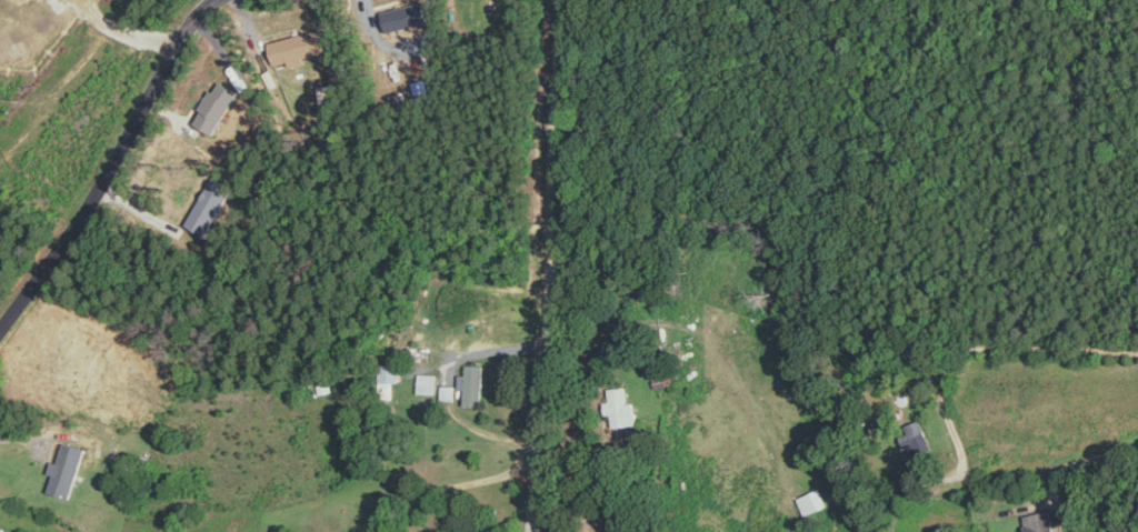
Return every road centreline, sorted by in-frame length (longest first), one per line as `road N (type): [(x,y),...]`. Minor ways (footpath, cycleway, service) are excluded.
road 1 (residential): [(563,0),(535,452),(516,473),(438,488)]
road 2 (residential): [(218,0),(181,34),(119,160),(0,332)]
road 3 (residential): [(965,459),(945,380),(971,350),(1137,352)]

